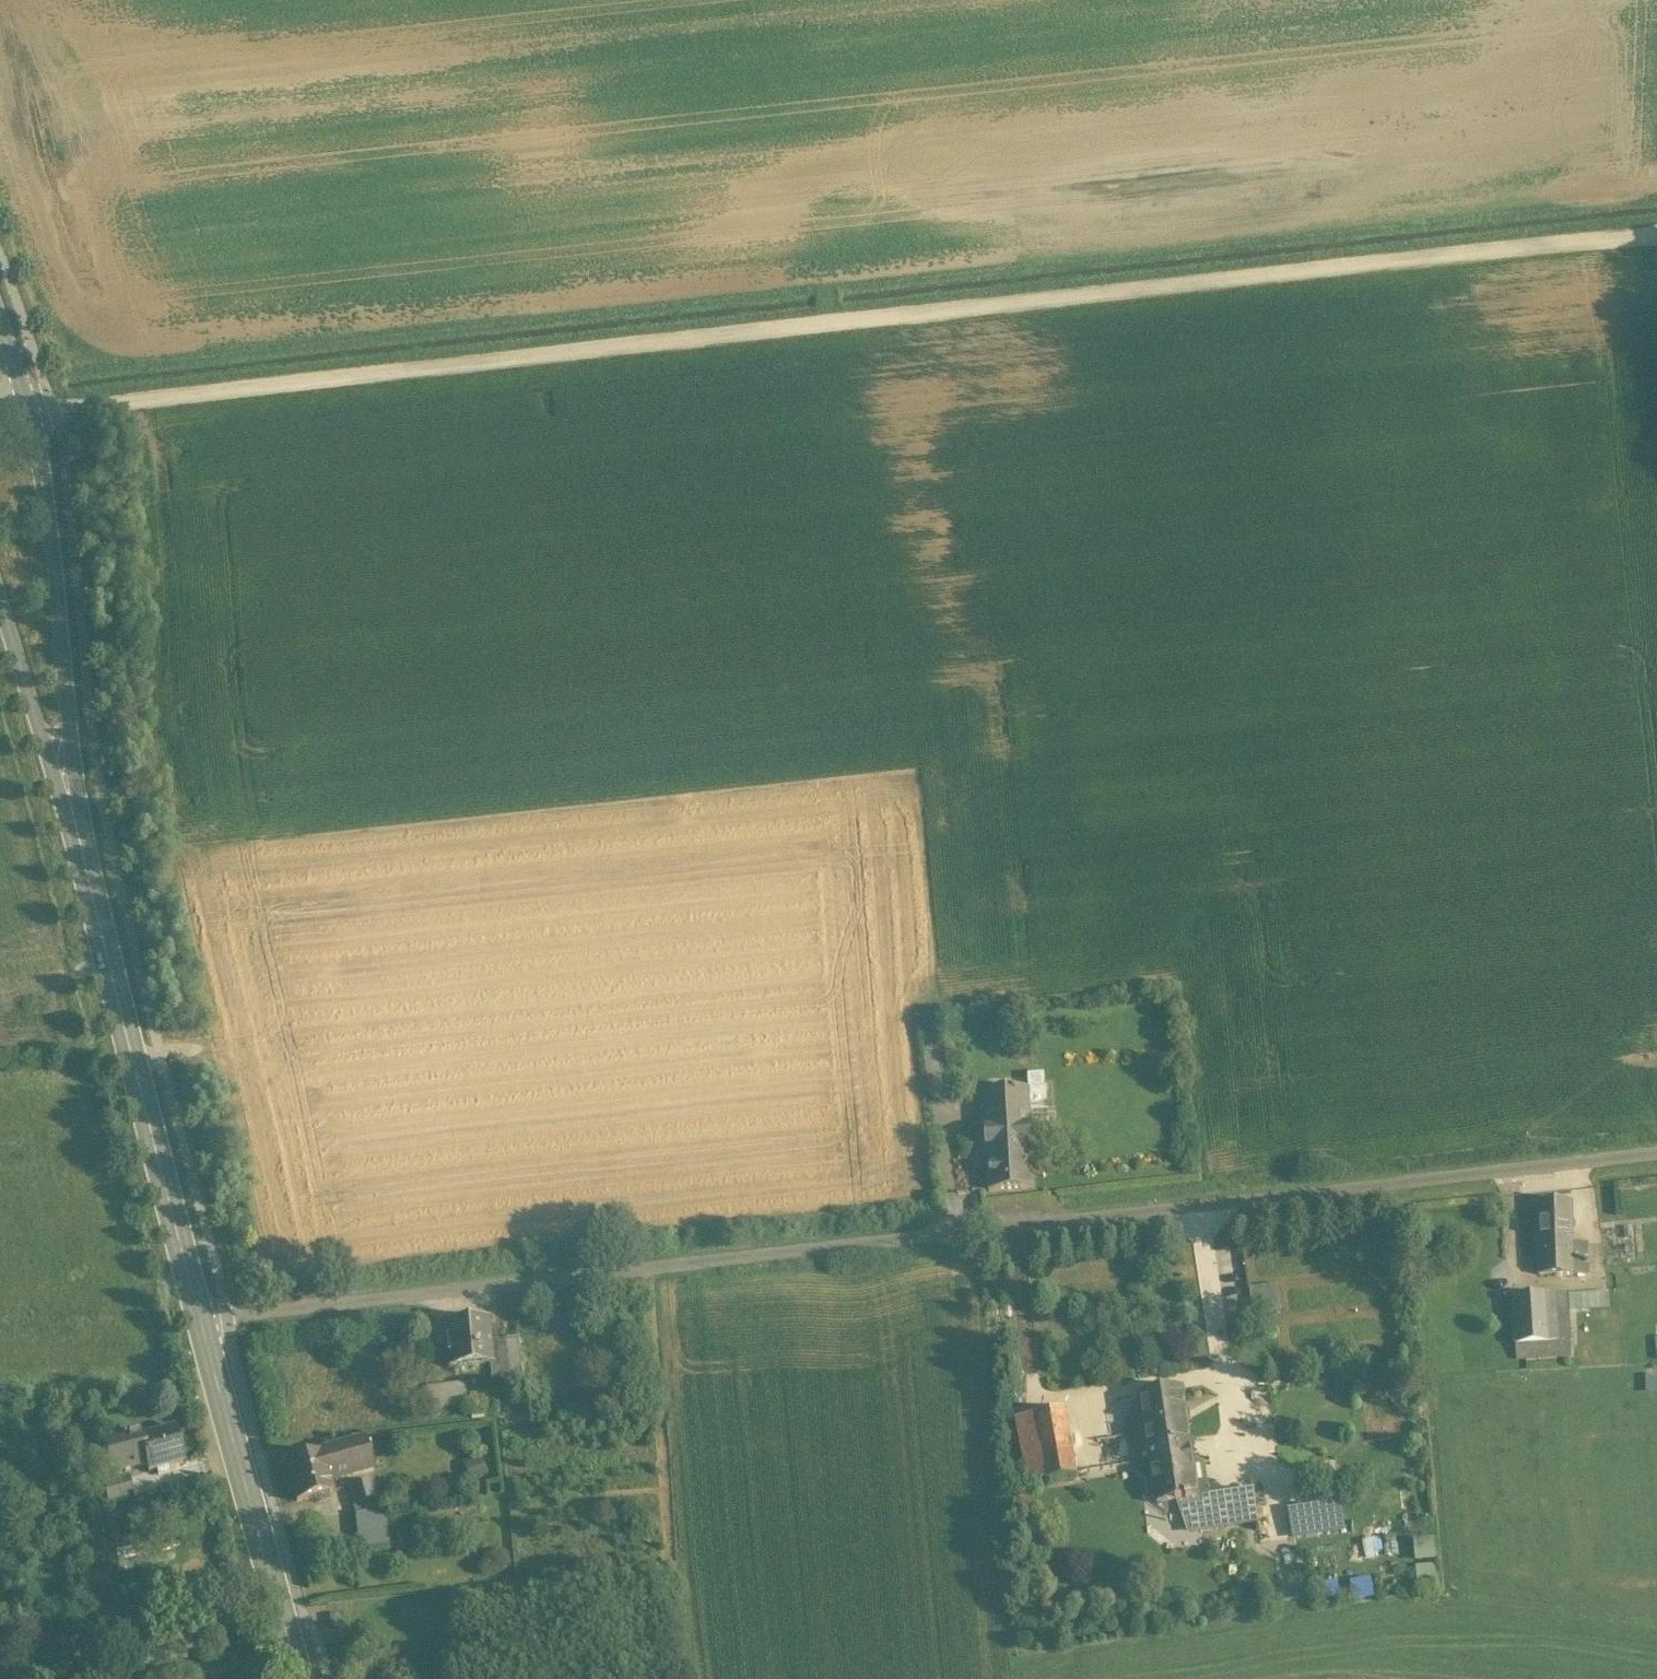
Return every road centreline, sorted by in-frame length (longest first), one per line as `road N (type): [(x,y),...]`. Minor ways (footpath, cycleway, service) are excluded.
road 1 (track): [(1656,234),(26,413)]
road 2 (track): [(200,1318),(1656,1156)]
road 3 (tertiary): [(306,1678),(224,1408),(80,844)]
road 4 (track): [(1029,1225),(1050,1394),(1235,1369),(1217,1204)]
road 5 (tertiary): [(80,844),(44,500),(26,413)]
road 6 (tertiary): [(0,593),(80,844)]

